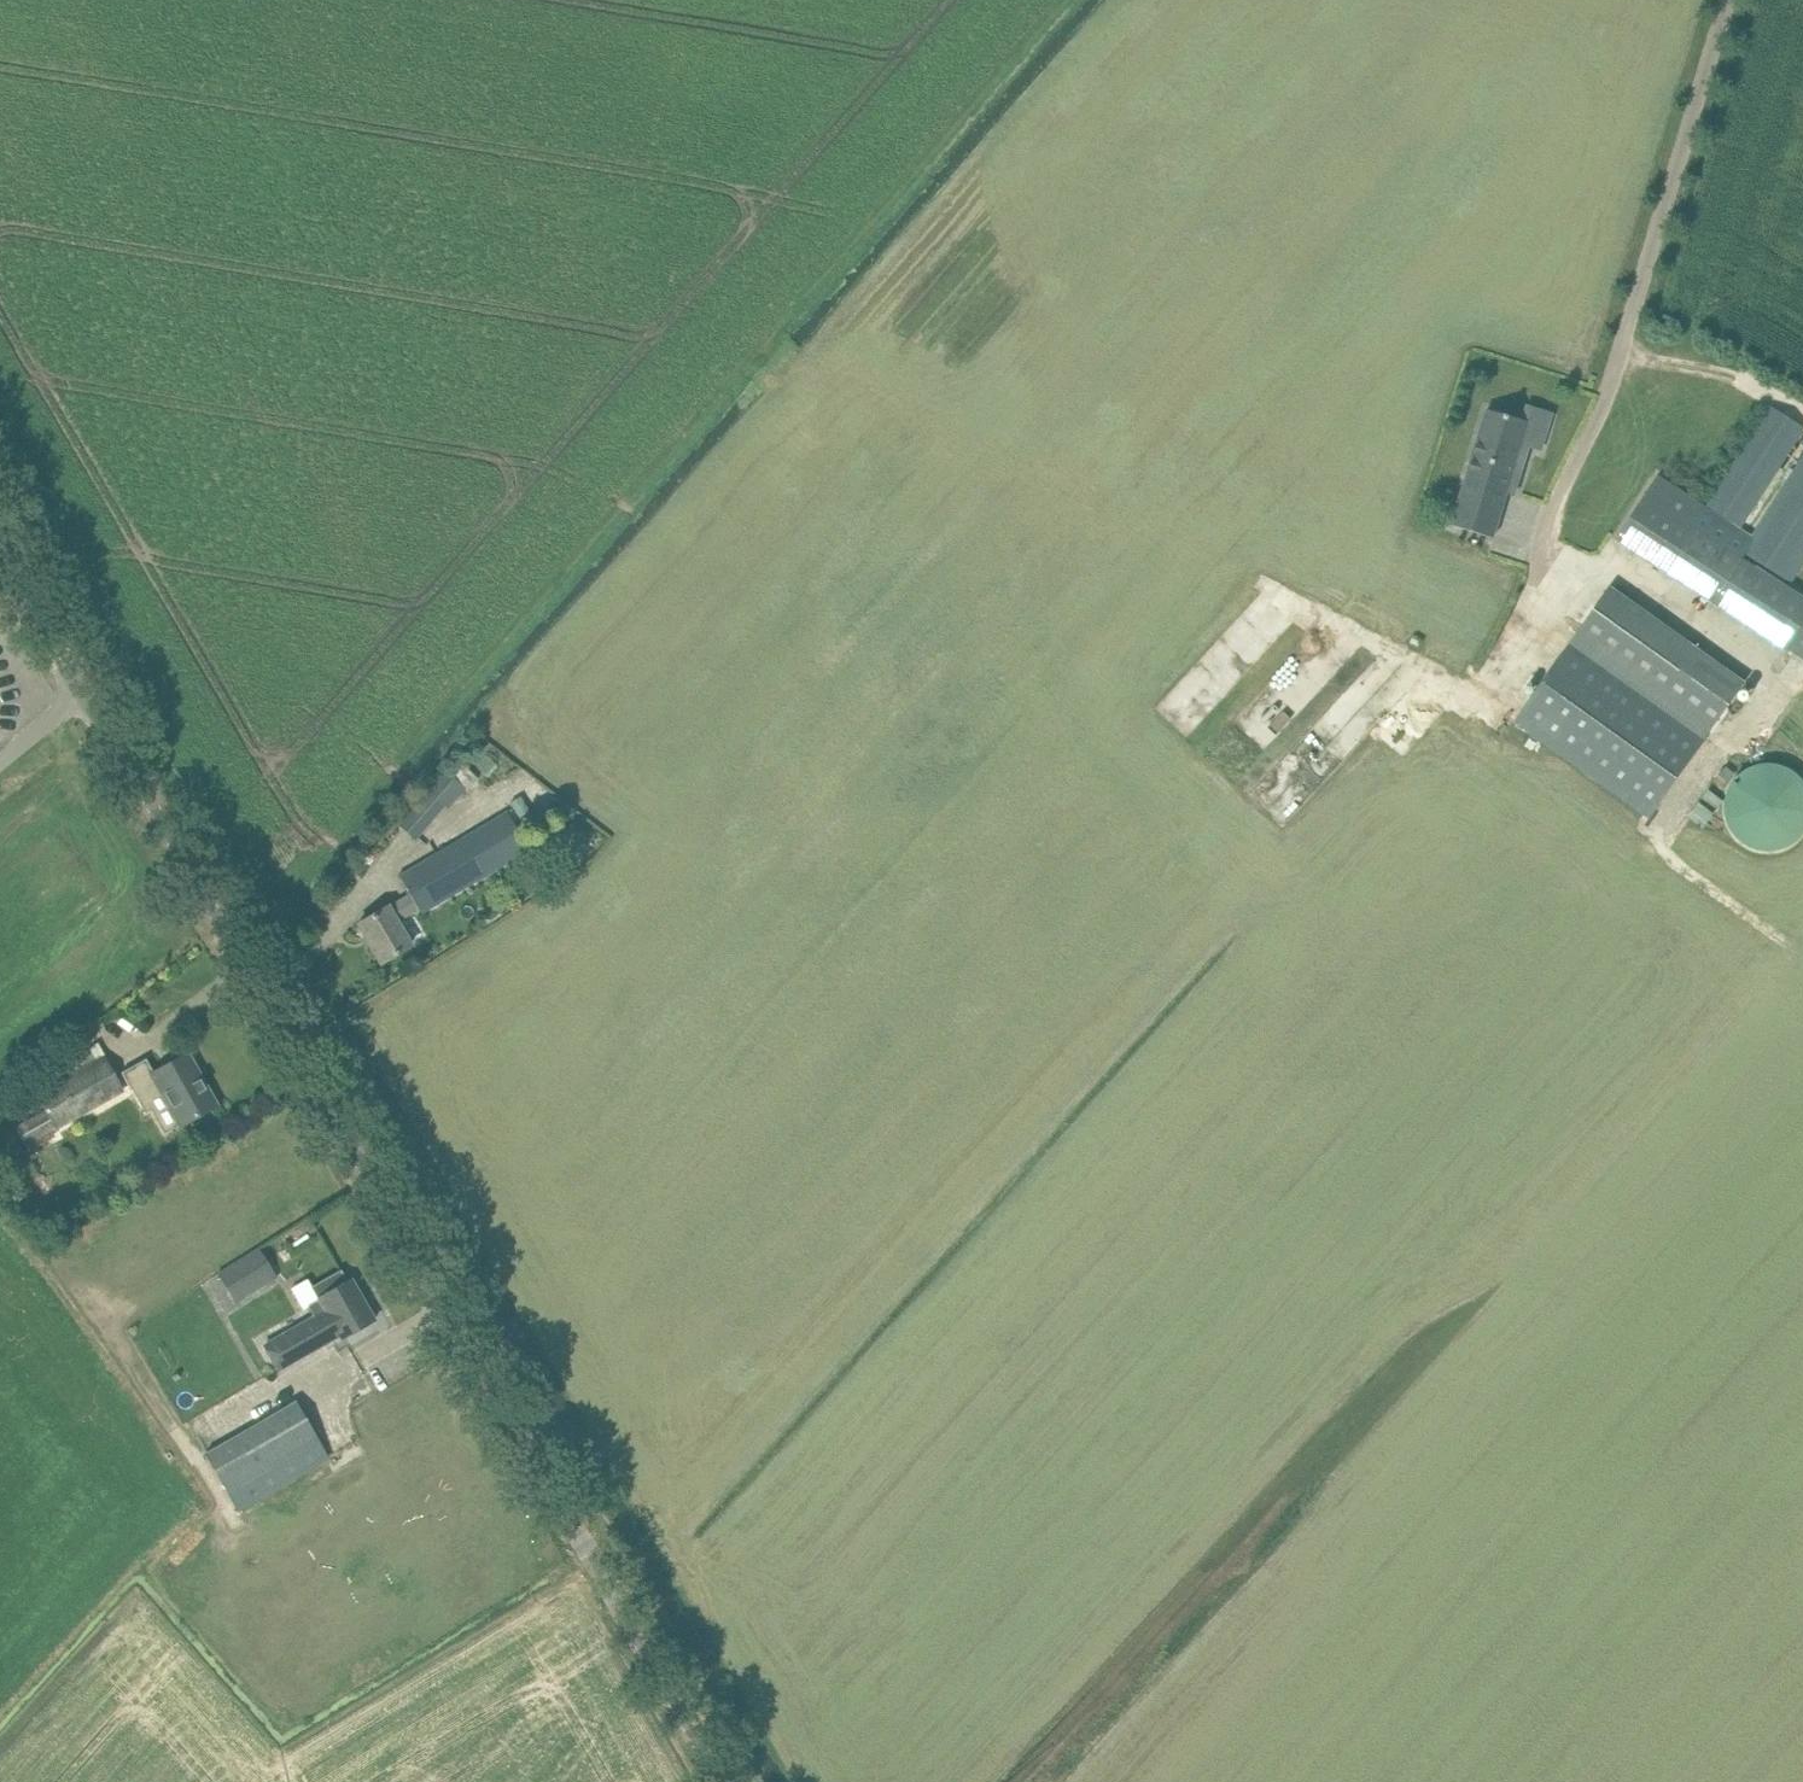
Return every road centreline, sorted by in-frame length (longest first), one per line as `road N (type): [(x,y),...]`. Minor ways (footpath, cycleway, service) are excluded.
road 1 (tertiary): [(744,1781),(78,696)]
road 2 (tertiary): [(78,696),(0,557)]

